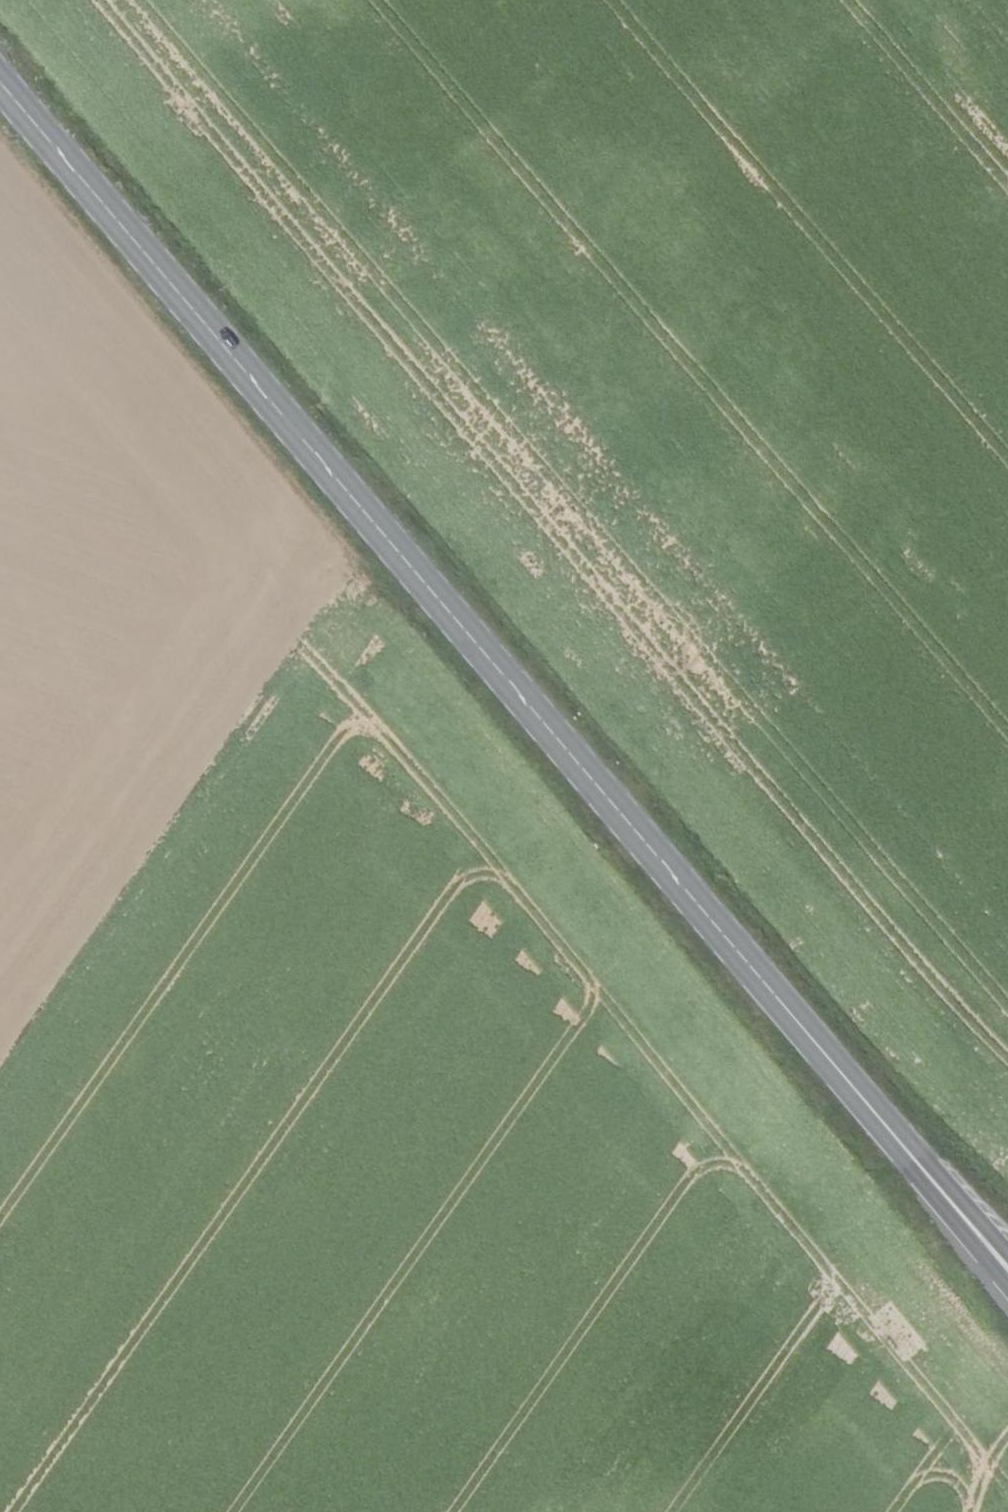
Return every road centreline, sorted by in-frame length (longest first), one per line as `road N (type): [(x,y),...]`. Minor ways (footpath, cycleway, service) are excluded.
road 1 (primary): [(756,966),(0,78)]
road 2 (primary): [(756,966),(1007,1279)]
road 3 (primary): [(1007,1248),(756,966)]

